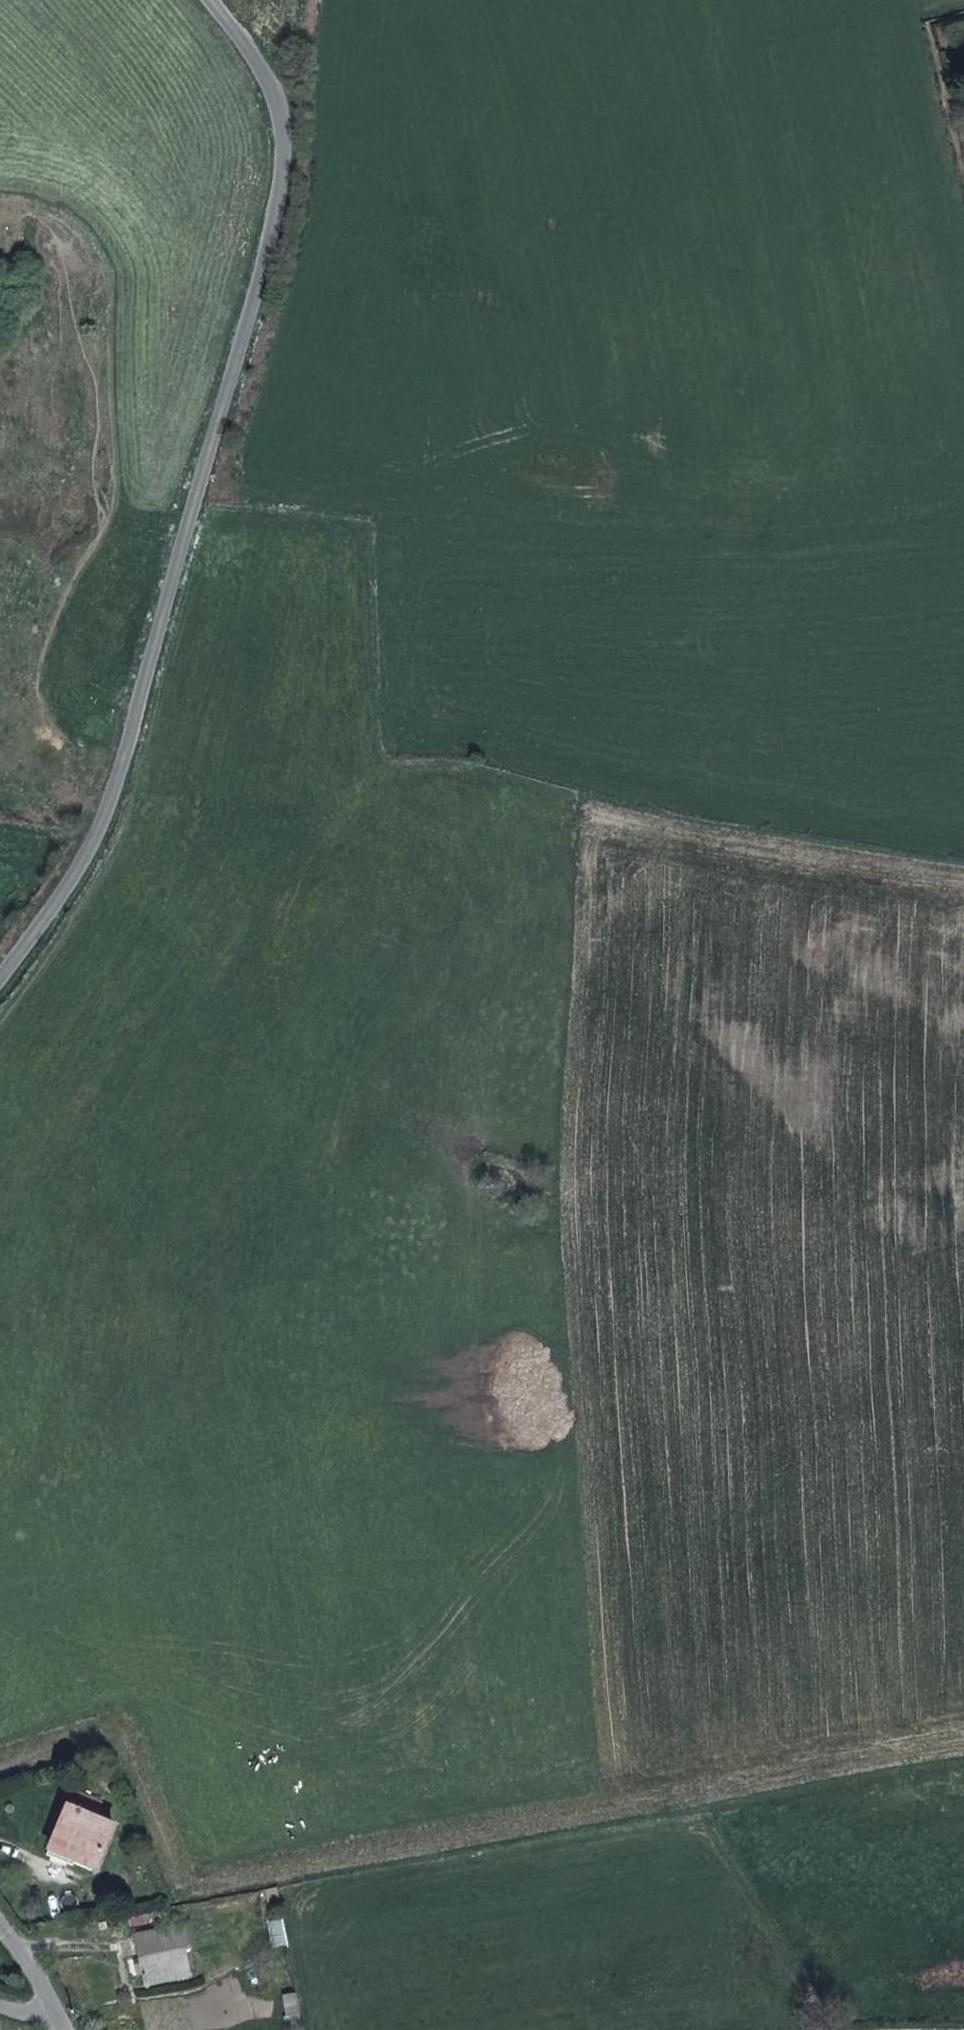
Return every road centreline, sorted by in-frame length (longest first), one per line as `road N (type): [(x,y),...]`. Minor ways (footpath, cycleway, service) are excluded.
road 1 (unclassified): [(0,984),(97,853),(268,272),(289,157),(277,89),(215,0)]
road 2 (unclassified): [(68,2029),(0,1920)]

